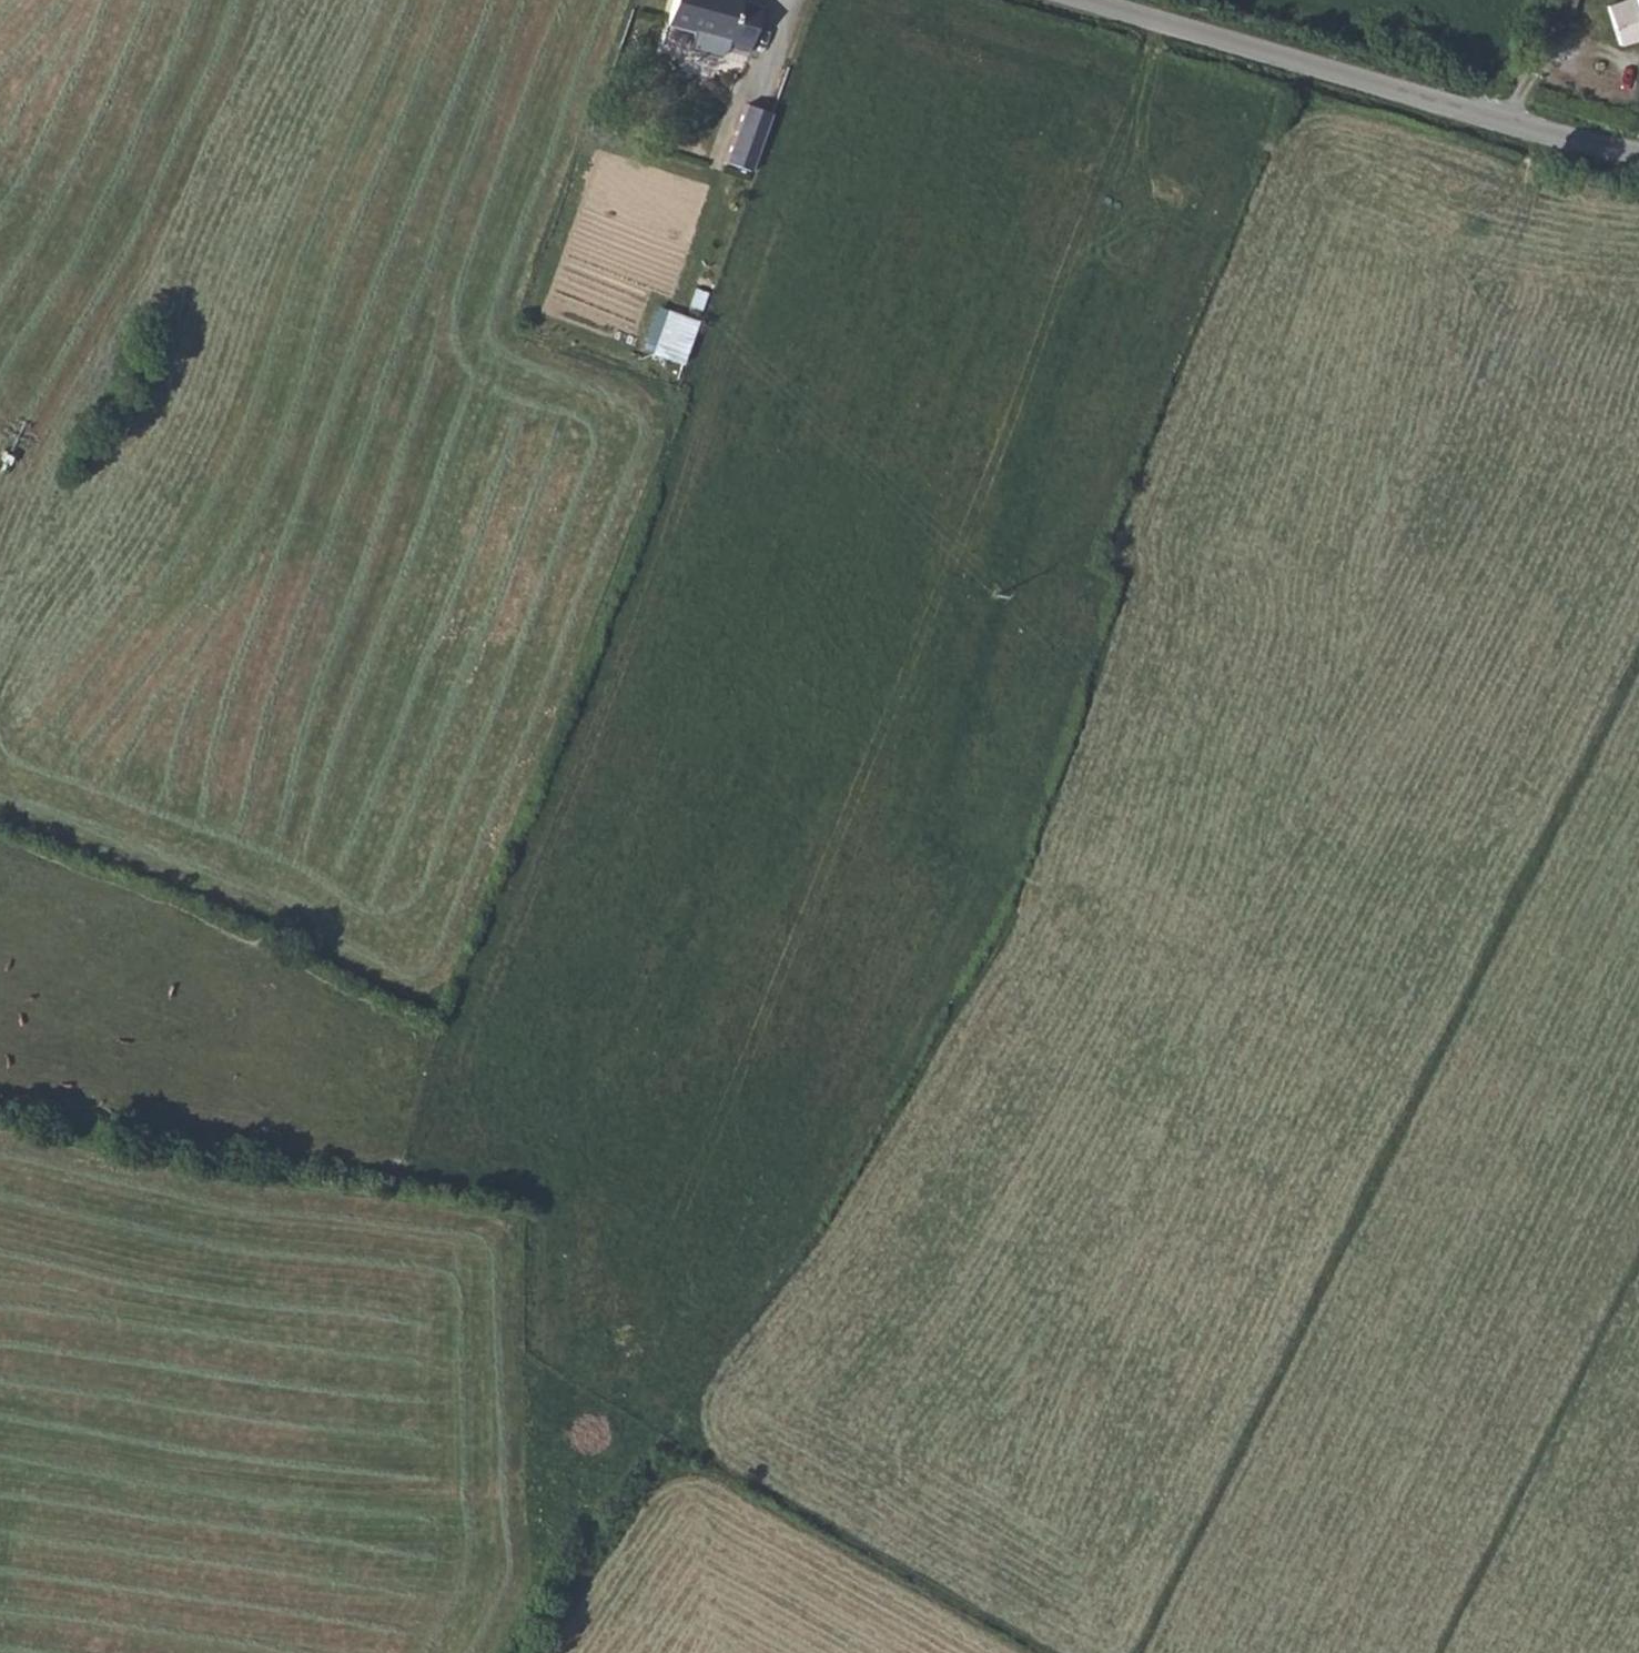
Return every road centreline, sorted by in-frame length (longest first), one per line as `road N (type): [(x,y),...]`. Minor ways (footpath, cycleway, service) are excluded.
road 1 (unclassified): [(1085,0),(1548,135),(1638,153)]

